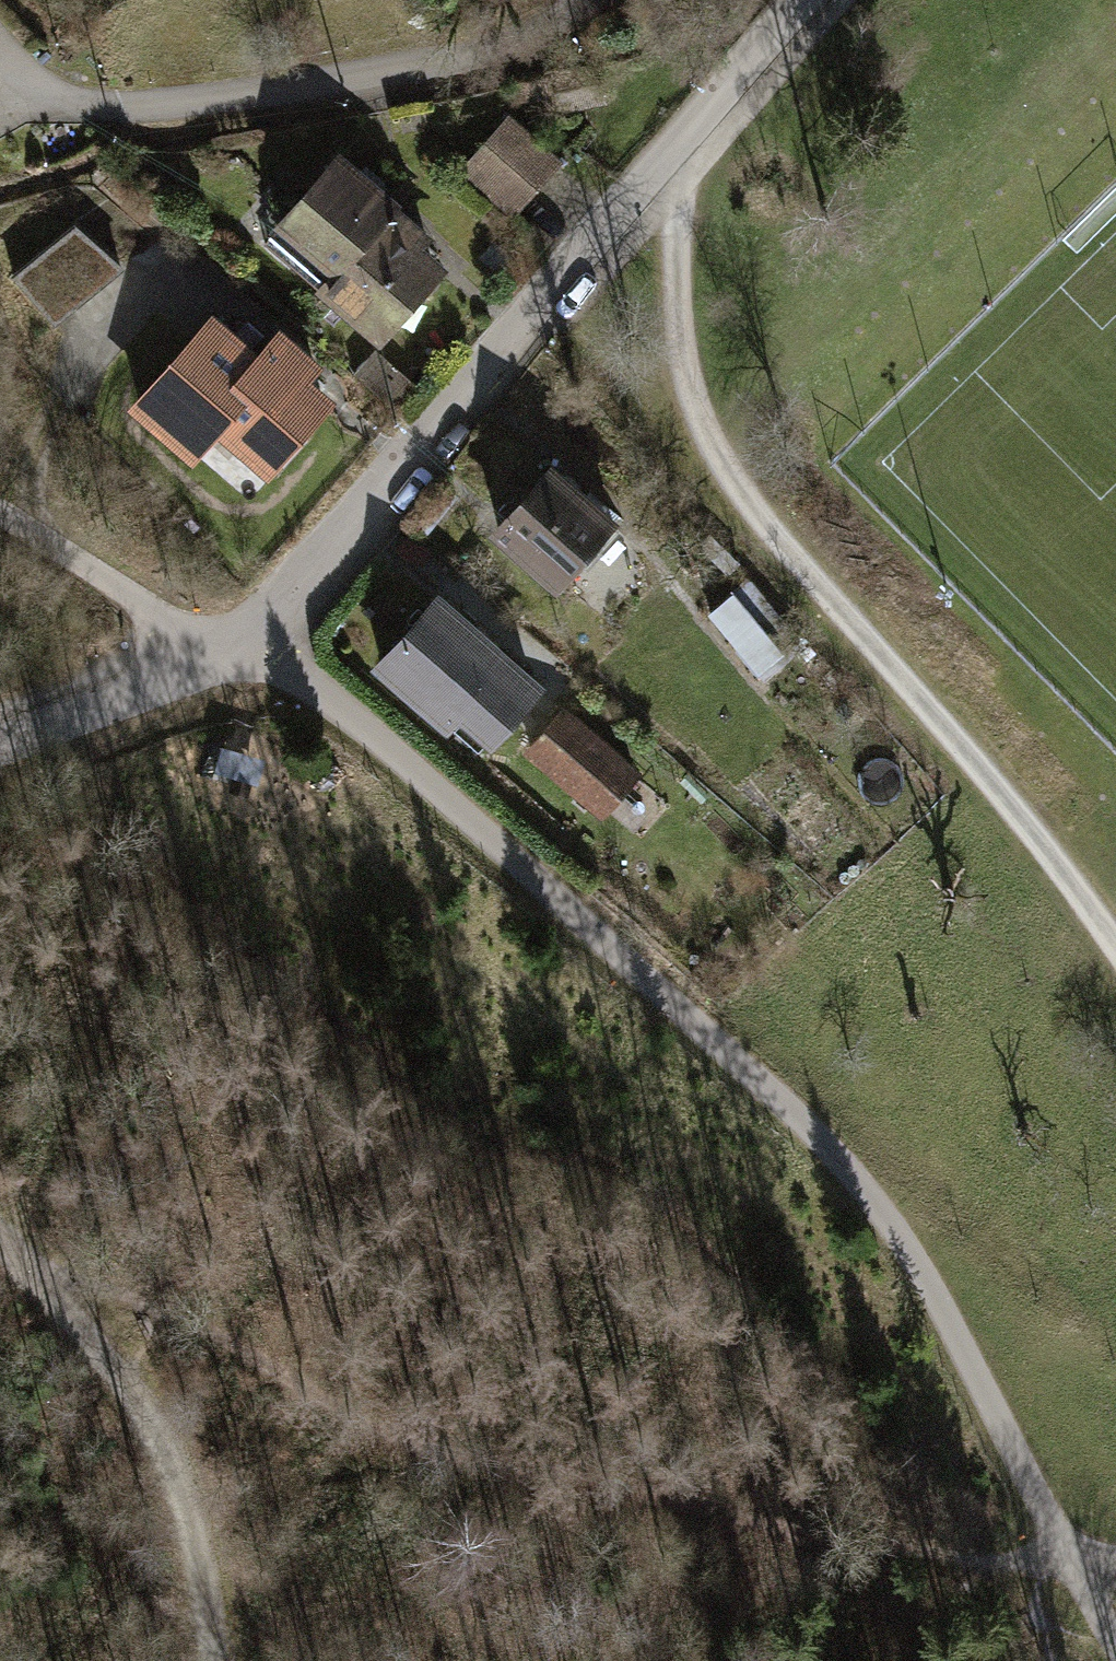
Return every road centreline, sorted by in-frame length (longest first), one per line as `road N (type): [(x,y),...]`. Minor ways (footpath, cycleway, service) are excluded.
road 1 (track): [(1115,1653),(1063,1565),(927,1293),(846,1174),(339,705),(227,646)]
road 2 (track): [(0,1242),(280,1362),(396,1442),(949,1558),(1063,1565)]
road 3 (track): [(641,181),(670,204),(694,403),(742,495),(992,790),(1115,955)]
road 4 (residential): [(800,0),(265,612),(227,646)]
road 5 (track): [(0,1243),(129,1387),(186,1504),(216,1660)]
road 6 (track): [(227,646),(176,677),(0,744)]
road 7 (track): [(227,646),(164,619),(22,525)]

